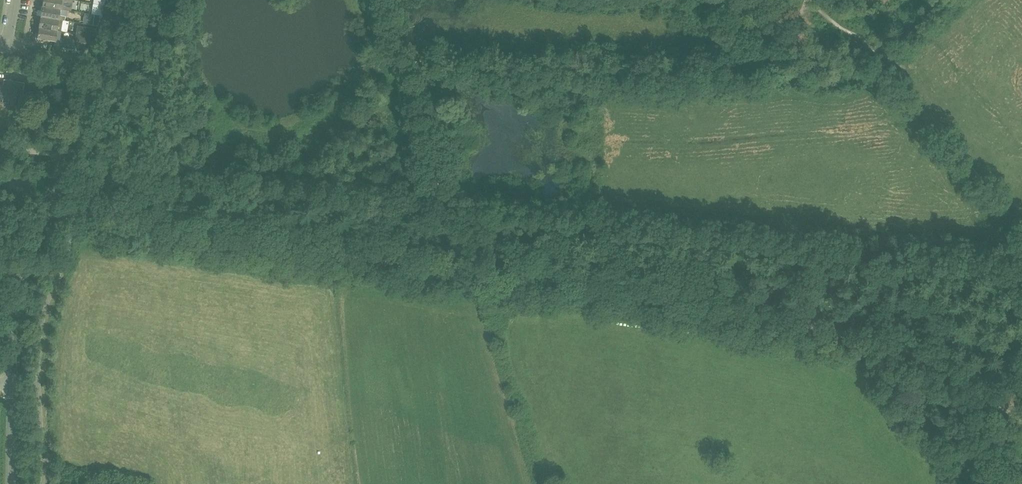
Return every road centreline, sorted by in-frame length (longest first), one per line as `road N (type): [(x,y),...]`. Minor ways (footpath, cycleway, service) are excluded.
road 1 (track): [(1021,426),(922,361),(813,326),(465,272)]
road 2 (tertiary): [(13,381),(21,283),(126,0)]
road 3 (track): [(75,219),(465,272)]

